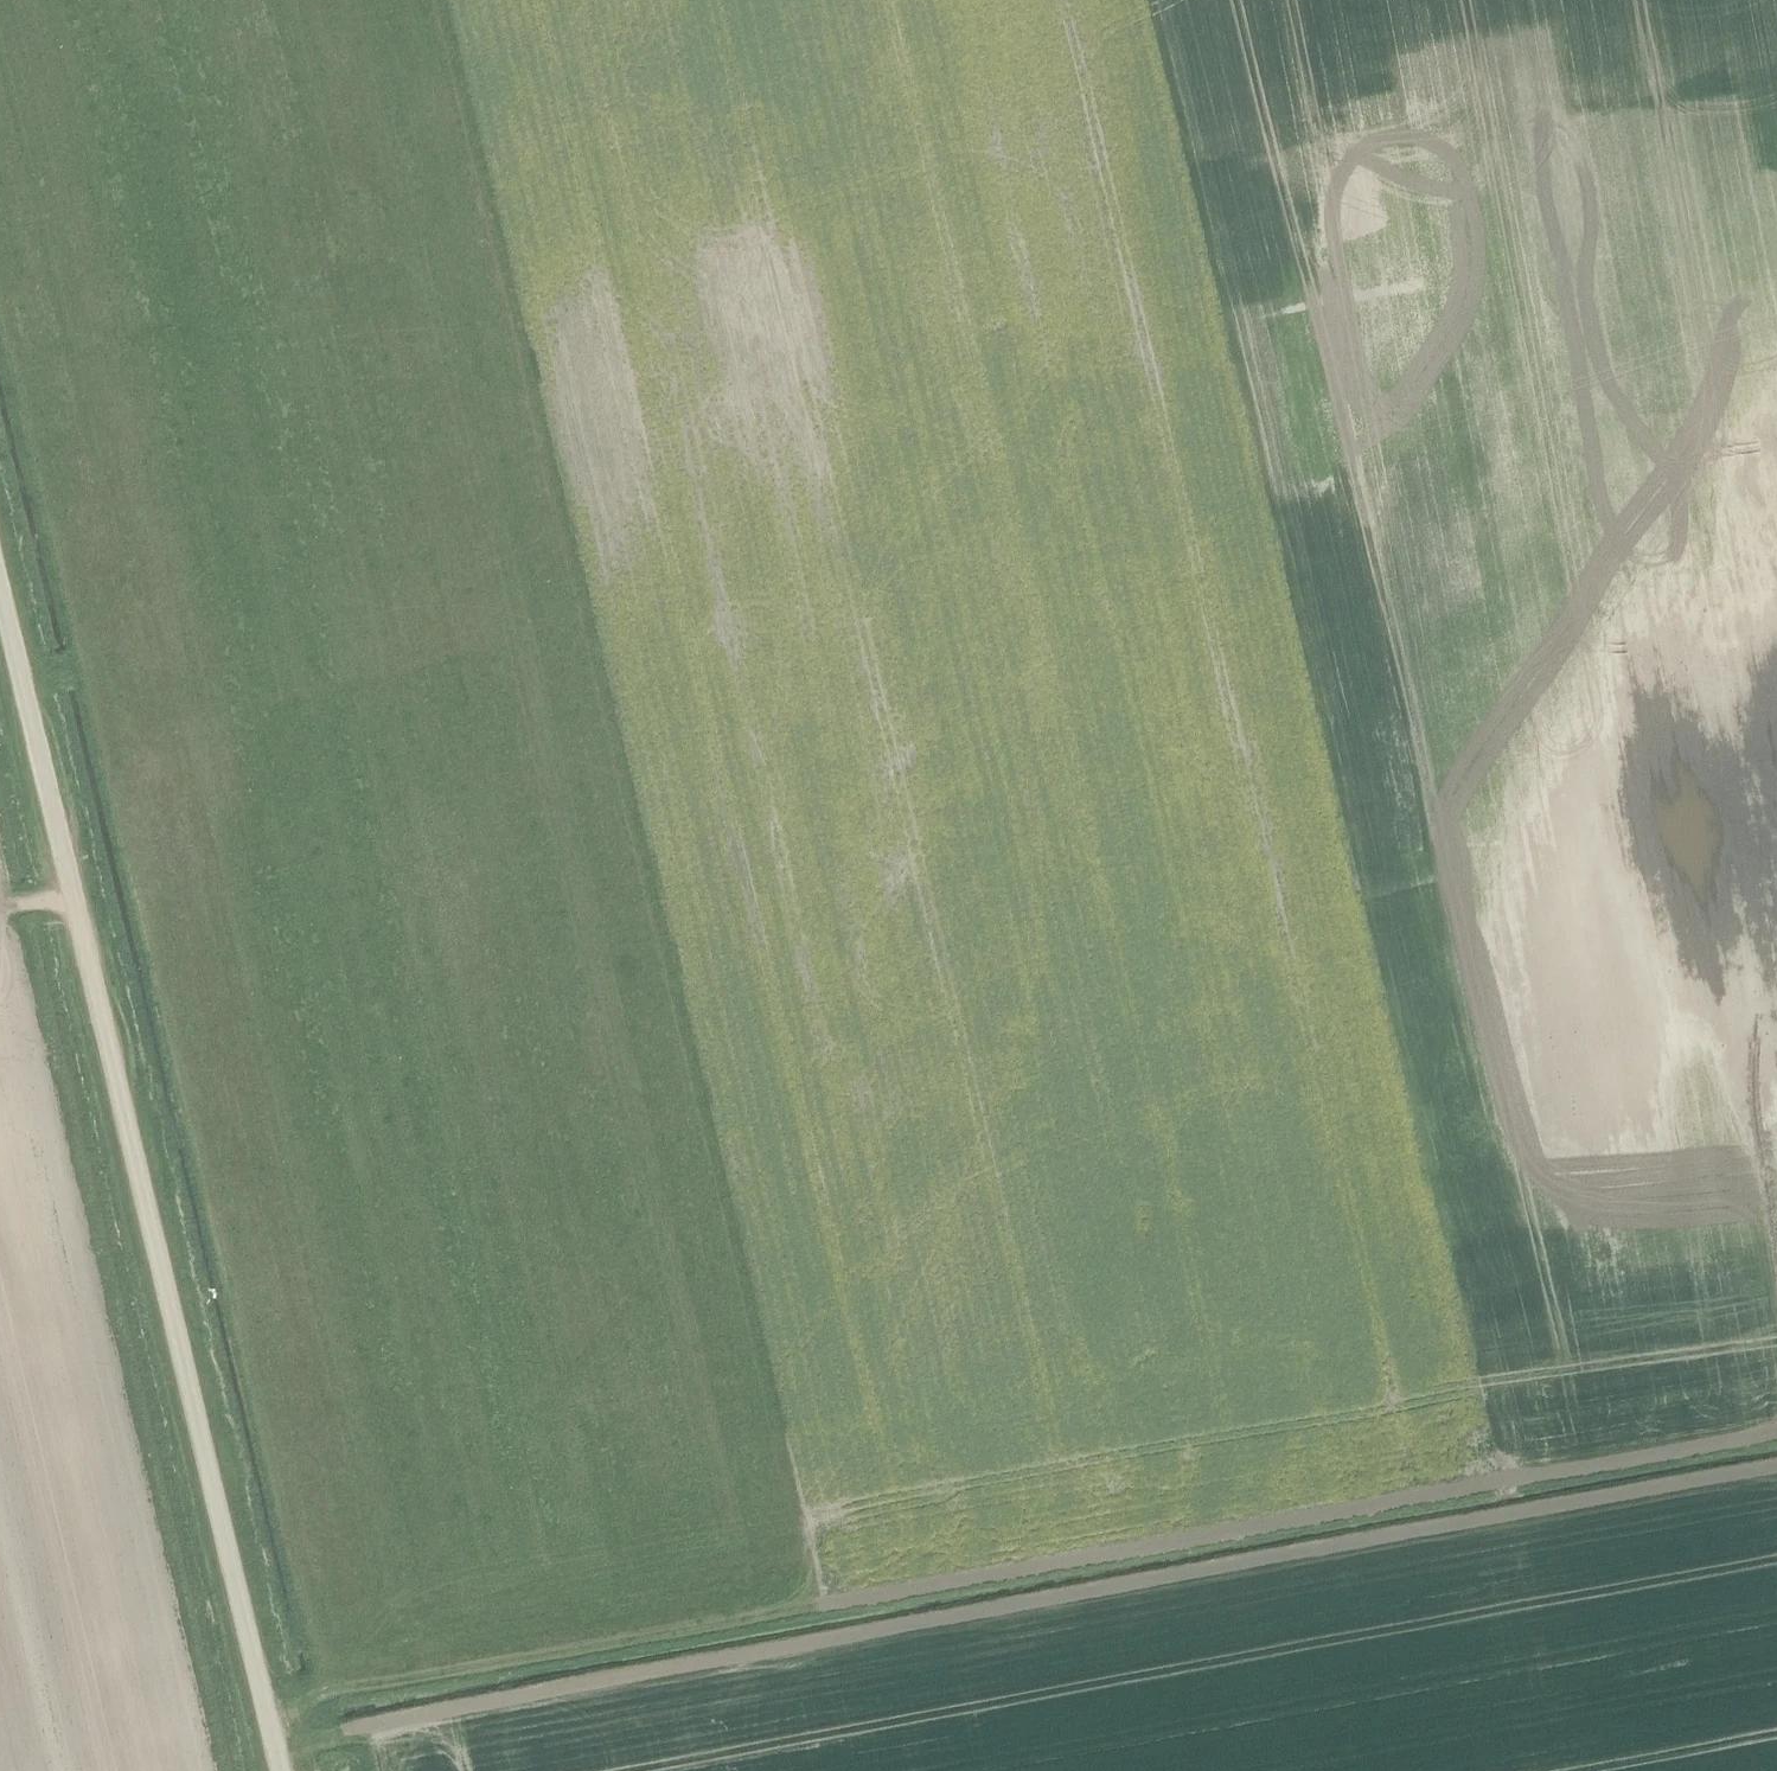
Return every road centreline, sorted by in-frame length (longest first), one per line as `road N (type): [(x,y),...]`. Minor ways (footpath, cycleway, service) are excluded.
road 1 (unclassified): [(280,1770),(0,606)]

